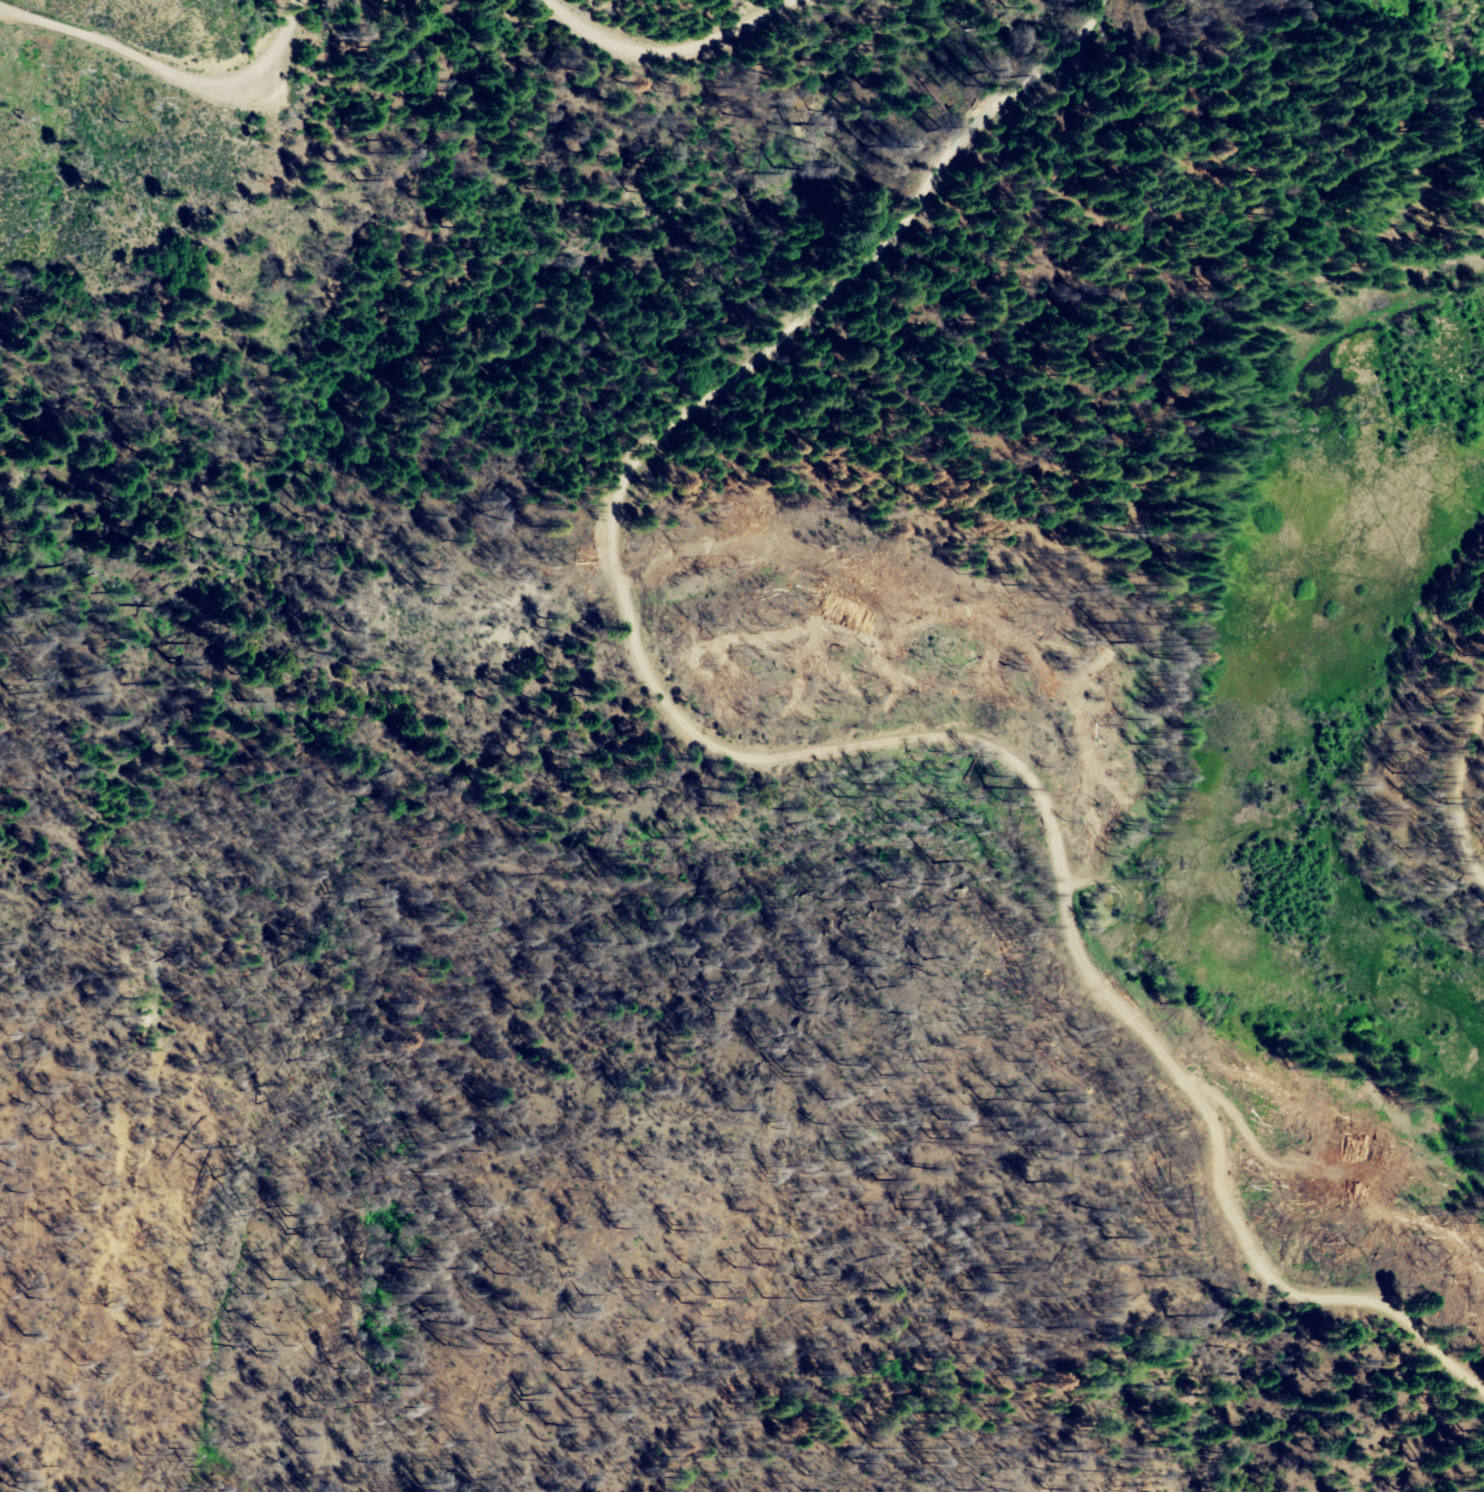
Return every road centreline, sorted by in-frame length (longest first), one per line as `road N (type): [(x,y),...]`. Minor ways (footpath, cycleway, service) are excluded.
road 1 (tertiary): [(1106,0),(1092,38),(1014,93),(885,248),(638,472),(619,527),(637,645),(667,704),(720,739),(783,747),(941,728),(987,736),(1024,759),(1051,803),(1081,951),(1103,986),(1179,1059),(1206,1097),(1265,1266),(1289,1286),(1368,1295),(1404,1309),(1483,1391)]
road 2 (tertiary): [(15,0),(184,78),(225,85),(274,60),(299,0)]
road 3 (tertiary): [(554,0),(604,36),(658,49),(690,46),(780,0)]
road 4 (track): [(1483,726),(1466,808),(1483,882)]

